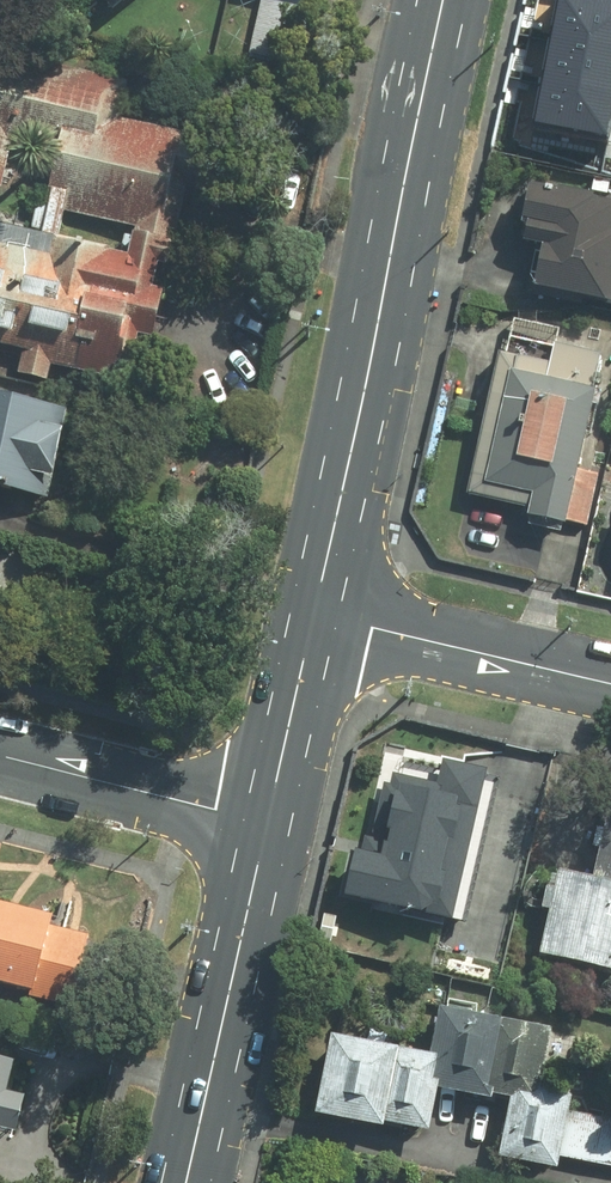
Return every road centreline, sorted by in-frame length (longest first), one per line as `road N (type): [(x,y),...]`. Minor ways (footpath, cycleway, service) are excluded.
road 1 (secondary): [(445,0),(314,615)]
road 2 (secondary): [(268,823),(185,1182)]
road 3 (residential): [(314,615),(610,684)]
road 4 (residential): [(0,757),(268,823)]
road 5 (secondary): [(314,615),(268,823)]

